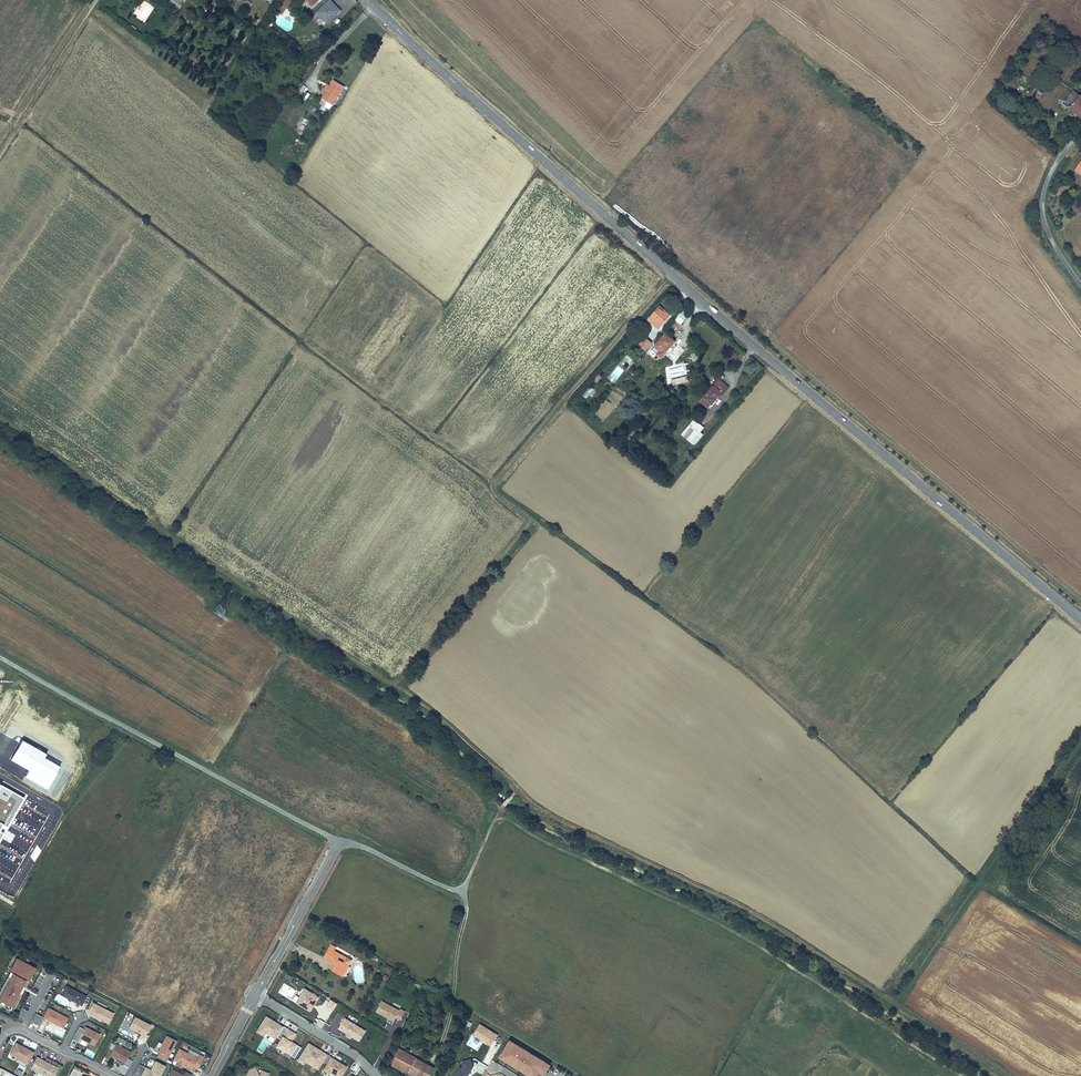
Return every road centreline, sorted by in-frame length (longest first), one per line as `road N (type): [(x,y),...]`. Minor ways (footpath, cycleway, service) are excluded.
road 1 (tertiary): [(368,0),(711,309),(1080,619)]
road 2 (track): [(516,790),(402,689),(0,420)]
road 3 (track): [(516,790),(541,815),(783,934),(1004,1075)]
road 4 (track): [(673,276),(490,487),(532,522),(402,689)]
road 5 (track): [(961,1075),(729,929),(498,812)]
road 6 (unclassified): [(342,848),(0,659)]
road 7 (residential): [(1080,285),(1047,230),(1042,203),(1048,179),(1080,130)]
road 8 (track): [(0,147),(93,0)]
road 9 (unclassified): [(342,848),(257,994)]
road 10 (residential): [(257,994),(378,1075)]
road 11 (unclassified): [(467,881),(449,889),(367,849),(342,848)]
road 12 (residential): [(0,1046),(11,1027),(106,1075)]

